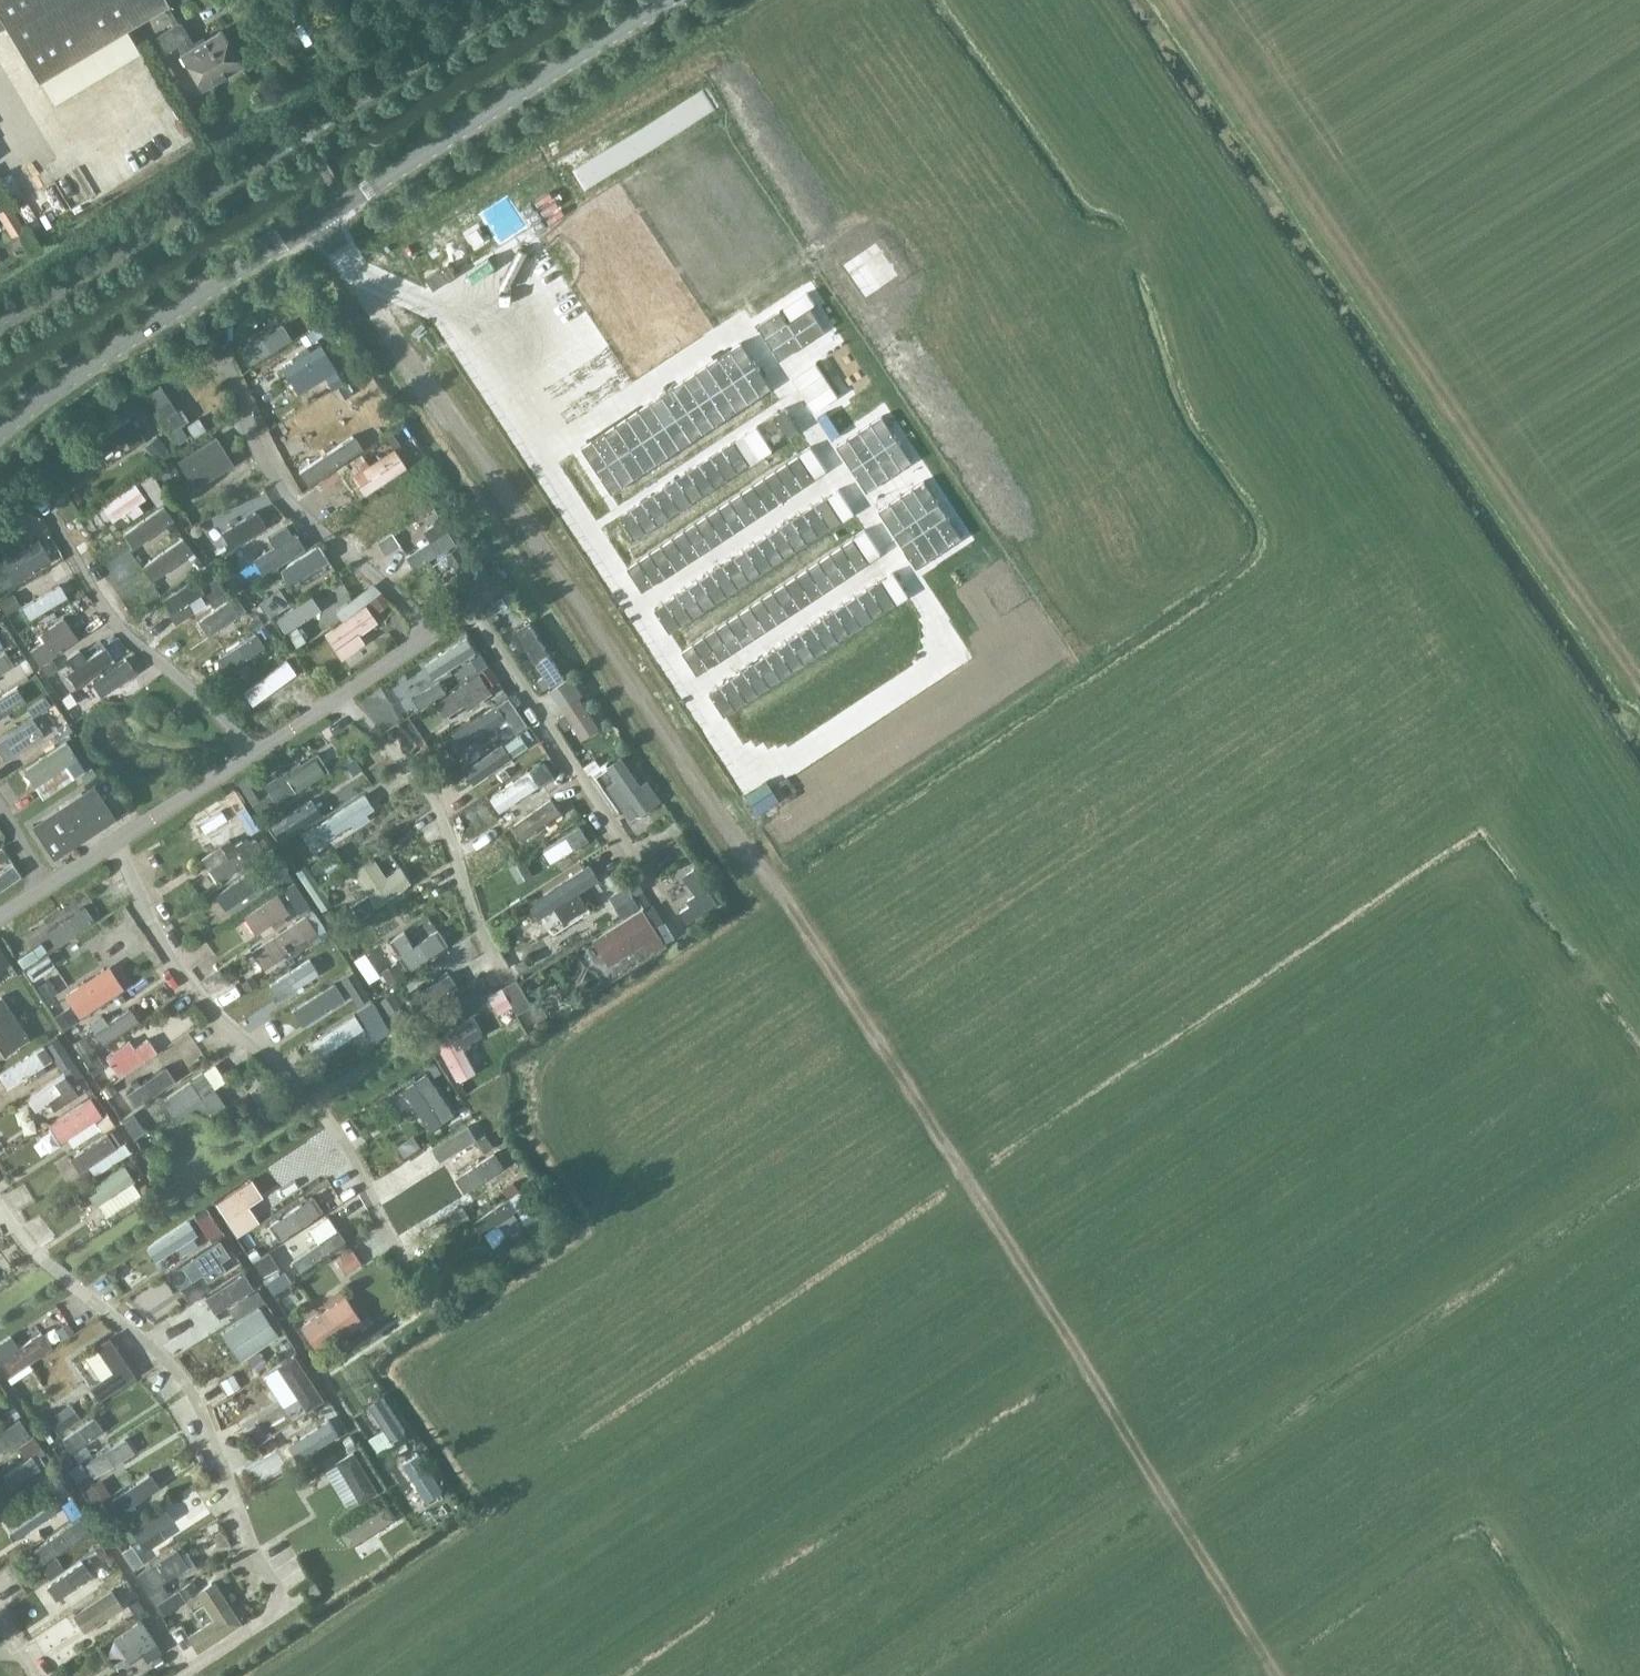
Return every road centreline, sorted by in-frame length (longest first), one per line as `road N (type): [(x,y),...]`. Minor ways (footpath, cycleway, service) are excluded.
road 1 (track): [(1276,1675),(782,891),(701,804),(347,263)]
road 2 (residential): [(315,224),(347,263),(438,301),(728,743)]
road 3 (unclassified): [(0,910),(438,623)]
road 4 (tertiary): [(315,224),(664,0)]
road 5 (tertiary): [(0,431),(110,349),(315,224)]

